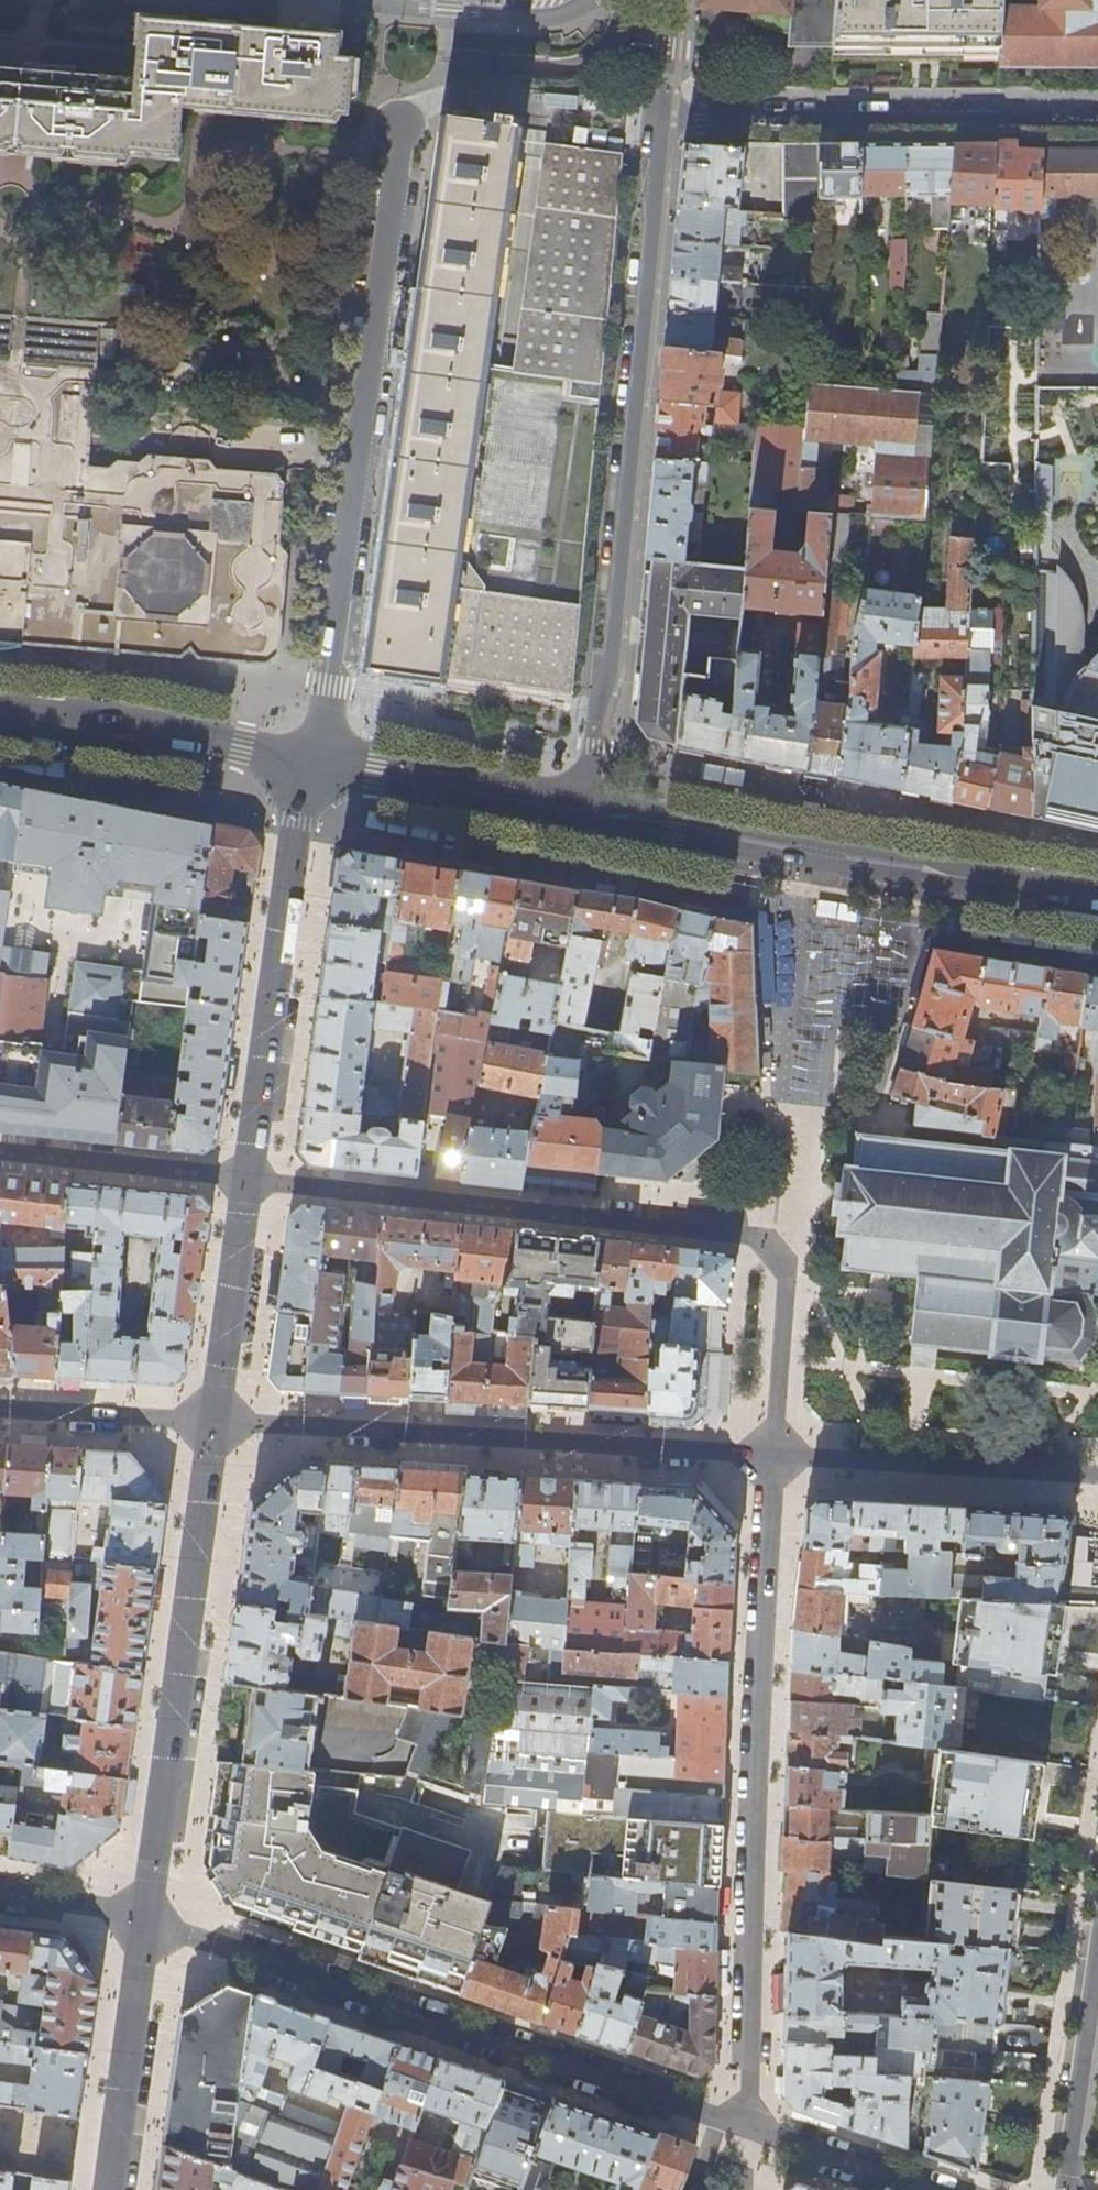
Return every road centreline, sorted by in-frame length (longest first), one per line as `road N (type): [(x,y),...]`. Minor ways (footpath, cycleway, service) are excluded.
road 1 (residential): [(246,1178),(772,1238),(787,1257),(773,1456)]
road 2 (residential): [(659,117),(587,812)]
road 3 (residential): [(773,1456),(743,2126)]
road 4 (unclassified): [(312,761),(329,687),(400,129)]
road 5 (residential): [(743,2126),(145,1921)]
road 6 (residential): [(214,1421),(773,1456)]
road 7 (secondary): [(1097,901),(587,812)]
road 8 (tertiary): [(145,1921),(214,1421)]
road 9 (residential): [(1097,121),(659,117)]
road 10 (tertiary): [(246,1178),(312,761)]
road 11 (residential): [(773,1456),(1097,1476)]
road 12 (secondary): [(312,761),(139,728),(0,713)]
road 13 (secondary): [(587,812),(312,761)]
road 14 (tertiary): [(107,2189),(145,1921)]
road 15 (residential): [(595,0),(546,18),(339,0)]
road 16 (tertiary): [(1097,1942),(1067,2189)]
road 17 (residential): [(0,1151),(246,1178)]
road 18 (tertiary): [(214,1421),(246,1178)]
road 19 (residential): [(214,1421),(0,1408)]
road 20 (residential): [(926,2189),(743,2126)]
road 21 (residential): [(0,1894),(145,1921)]

